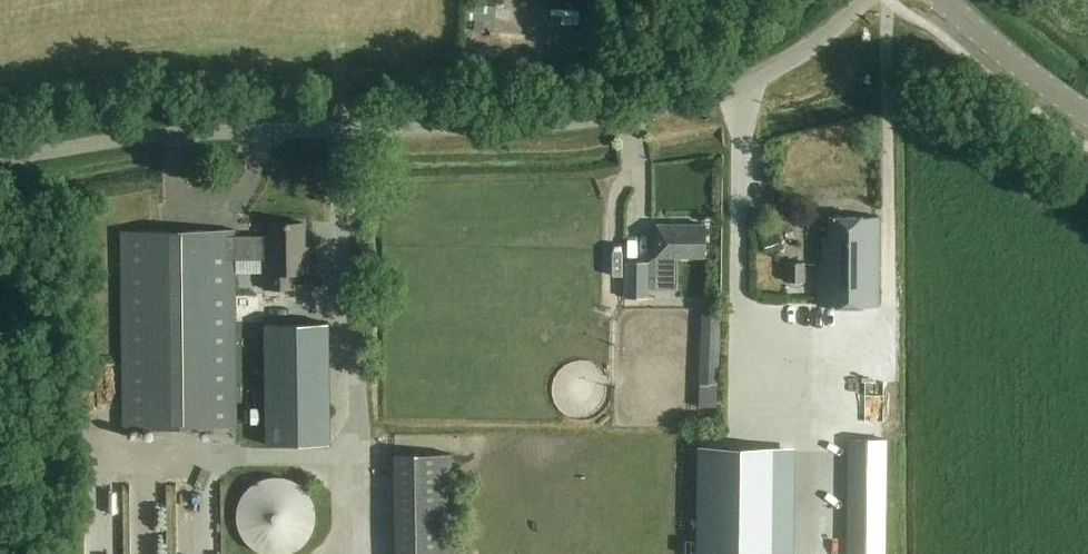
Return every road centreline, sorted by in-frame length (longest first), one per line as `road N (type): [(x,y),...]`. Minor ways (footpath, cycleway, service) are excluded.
road 1 (unclassified): [(0,162),(177,133),(505,127),(656,109),(722,91),(798,56),(863,0)]
road 2 (tertiary): [(1087,114),(947,0)]

